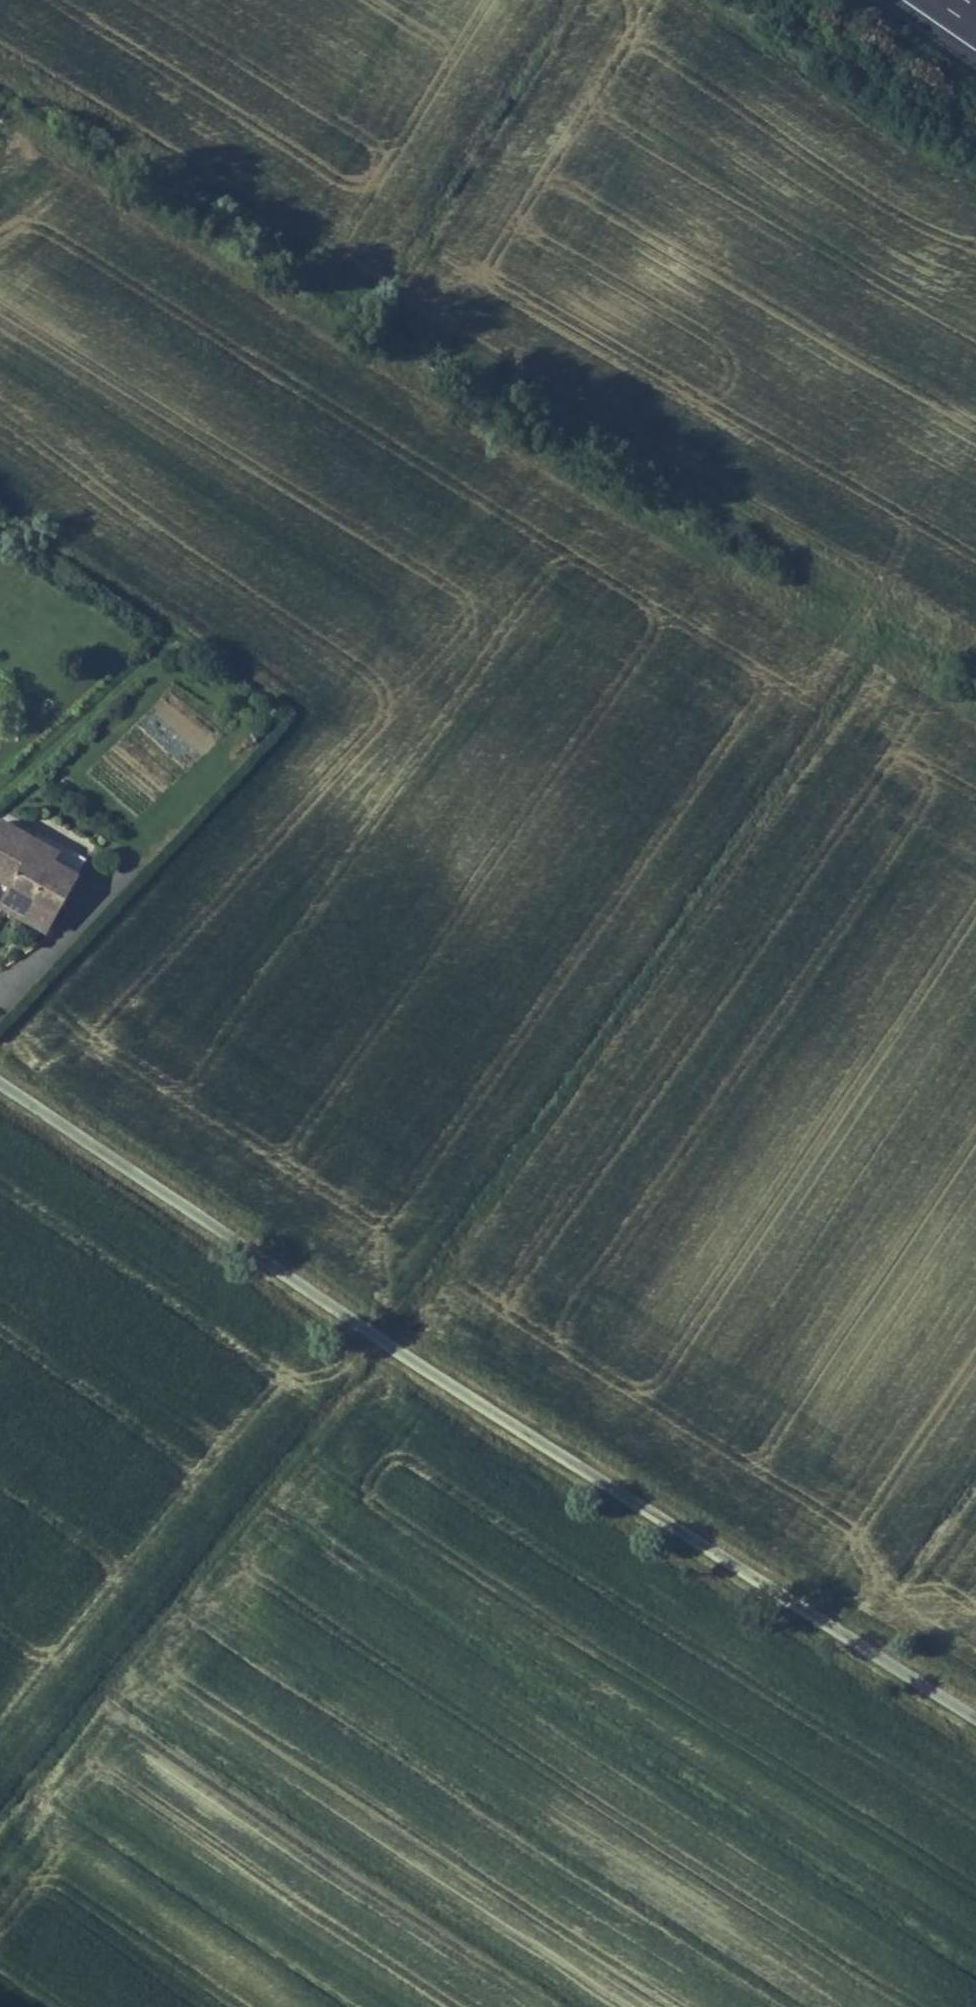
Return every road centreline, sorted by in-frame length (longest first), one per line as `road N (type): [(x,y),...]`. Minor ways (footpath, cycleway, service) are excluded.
road 1 (unclassified): [(0,1067),(975,1703)]
road 2 (track): [(658,0),(934,187),(975,200)]

